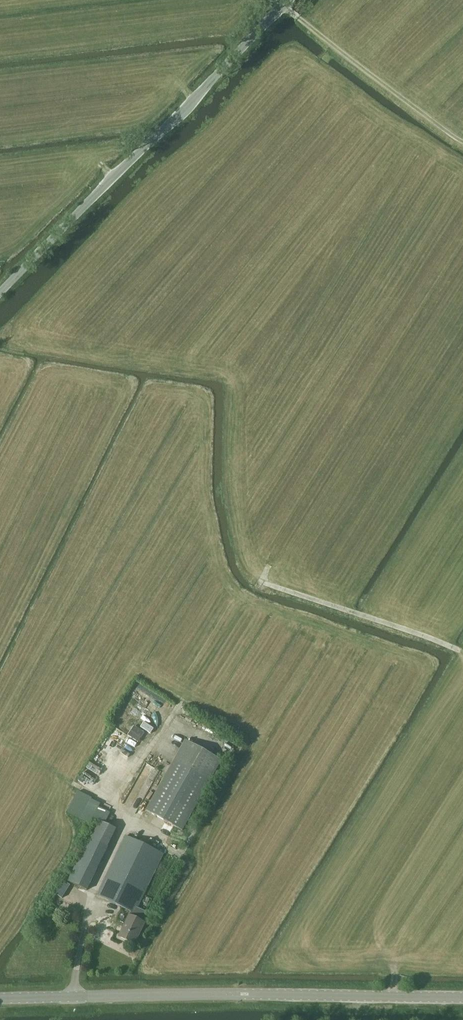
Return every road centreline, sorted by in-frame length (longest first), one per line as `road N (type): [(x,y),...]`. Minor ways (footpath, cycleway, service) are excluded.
road 1 (track): [(461,651),(261,581),(110,801),(128,820),(92,895)]
road 2 (tertiary): [(462,997),(0,999)]
road 3 (unclassified): [(0,295),(287,0)]
road 4 (track): [(282,5),(462,141)]

